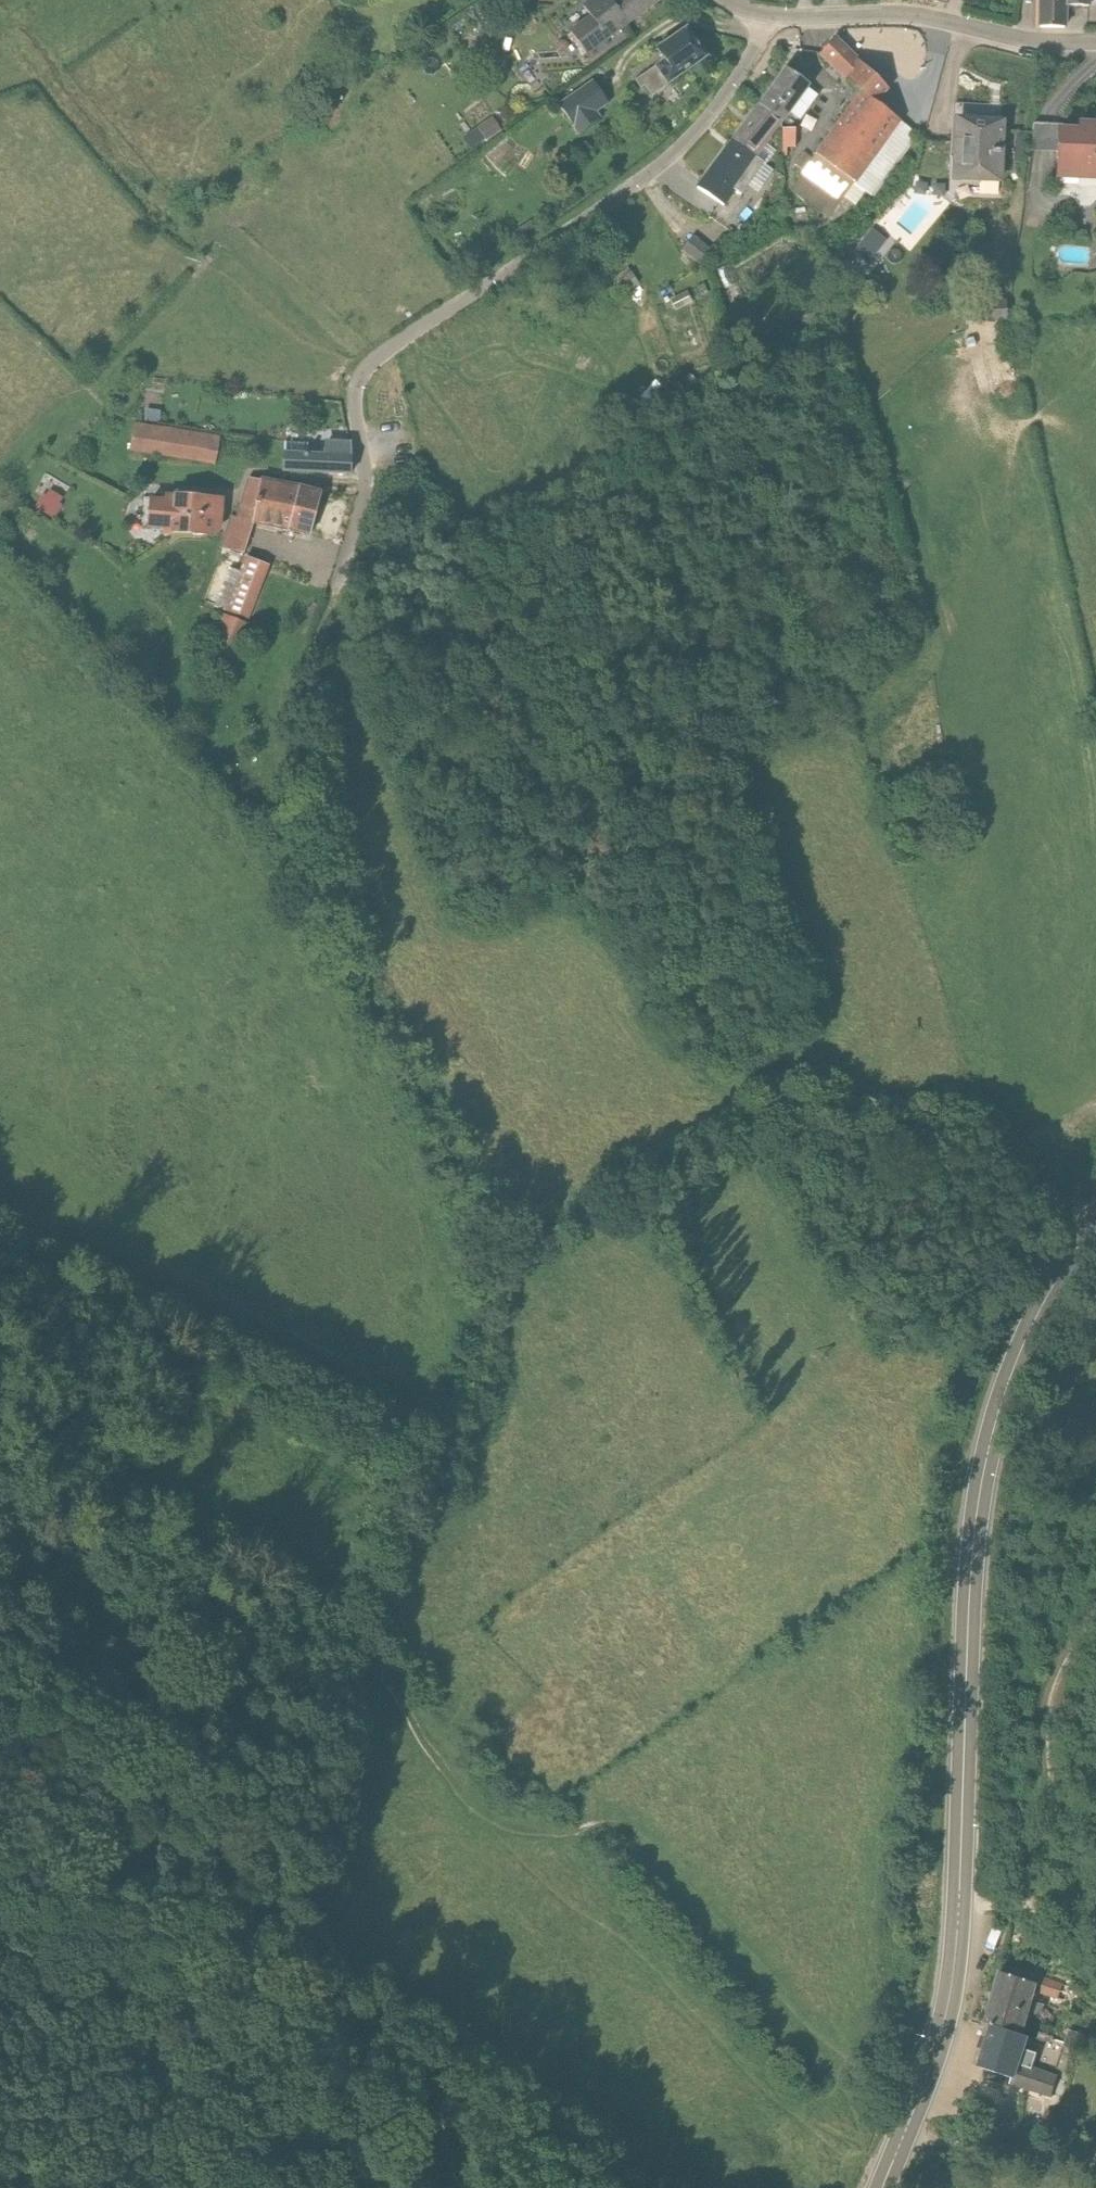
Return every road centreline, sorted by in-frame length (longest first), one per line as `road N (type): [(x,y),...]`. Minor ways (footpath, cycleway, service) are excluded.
road 1 (secondary): [(880,2187),(928,2073),(953,1980),(968,1586),(994,1418),(1014,1357),(1095,1220)]
road 2 (residential): [(331,596),(363,502),(354,392),(364,369),(666,161),(719,103),(768,15)]
road 3 (unclassified): [(1095,41),(1024,40),(900,13),(768,15)]
road 4 (track): [(1021,1900),(1006,1903),(1040,1865),(1056,1687),(1095,1622)]

